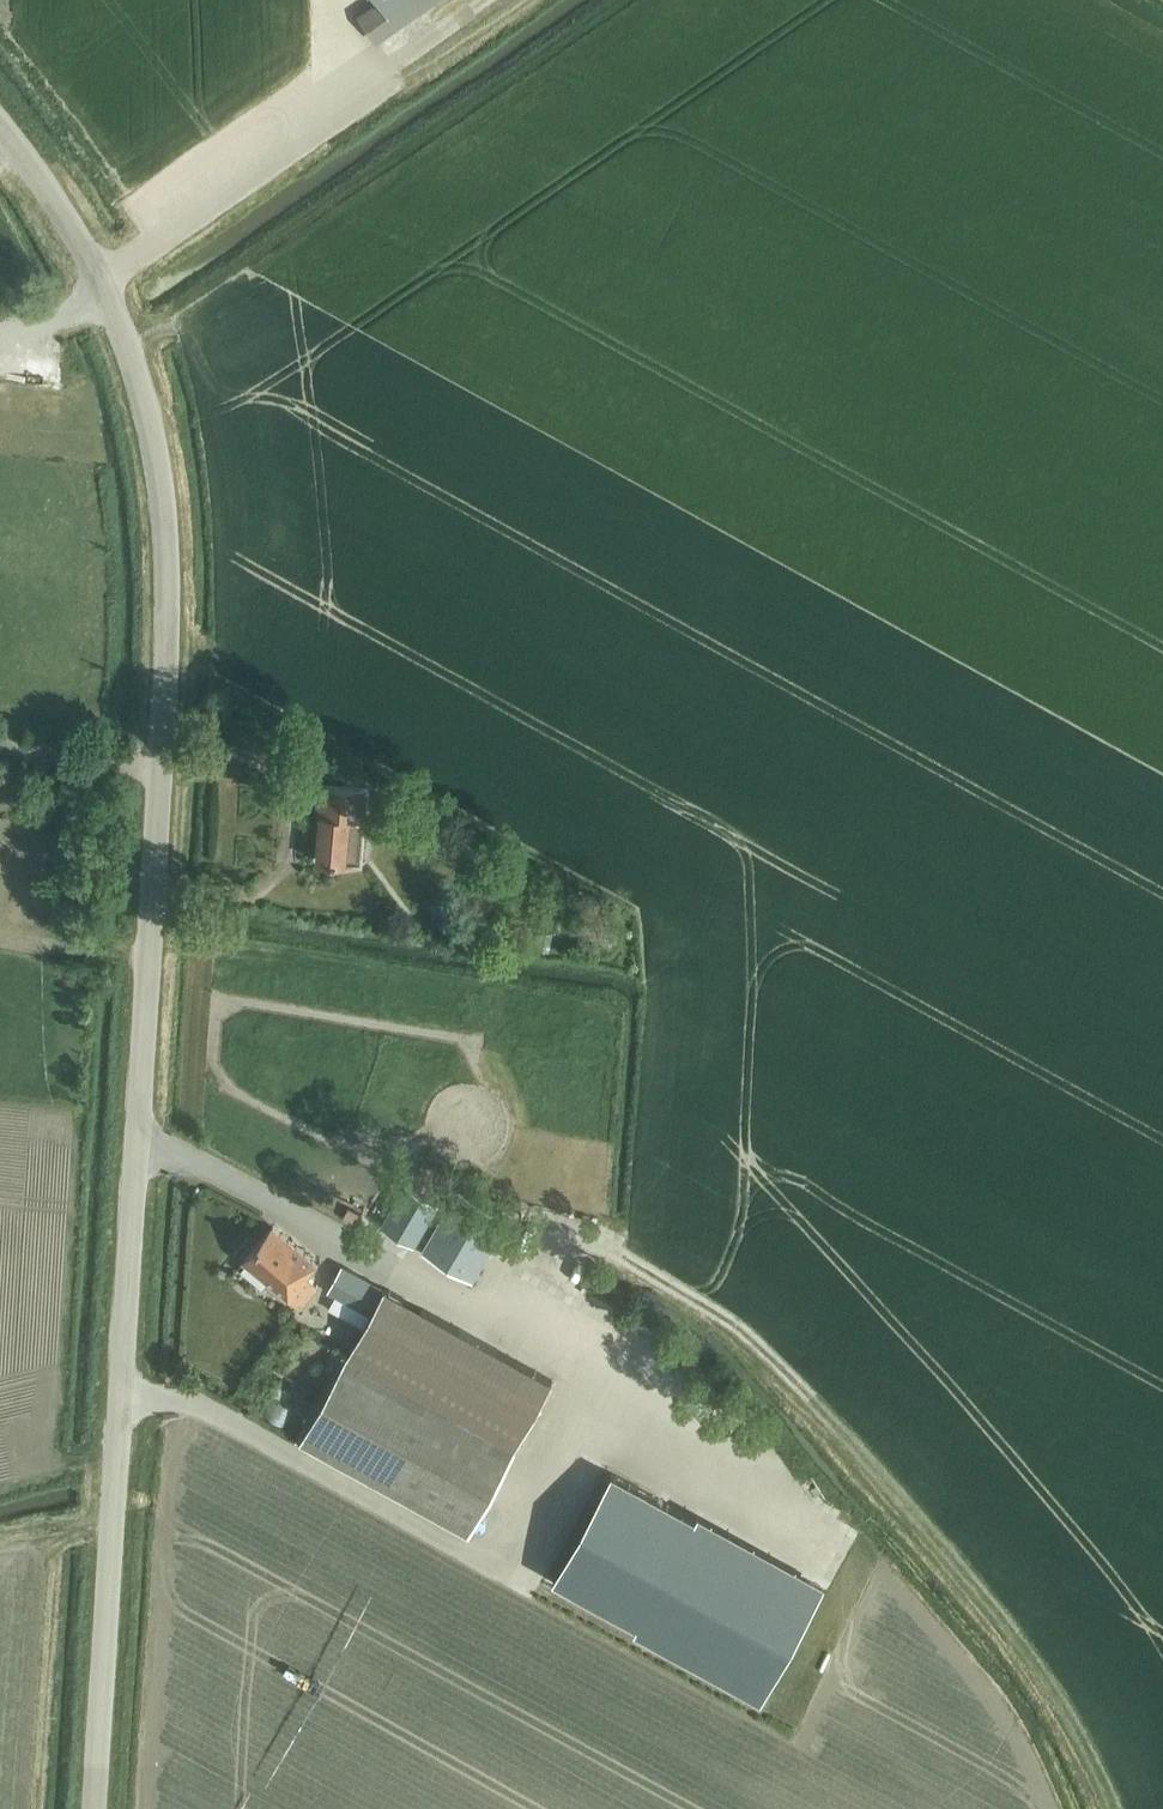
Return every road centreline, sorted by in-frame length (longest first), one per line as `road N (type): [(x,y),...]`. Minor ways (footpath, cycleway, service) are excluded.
road 1 (unclassified): [(97,1808),(163,765),(154,480),(146,378),(104,273),(29,151),(0,119)]
road 2 (track): [(1112,1808),(1091,1741),(752,1337),(622,1257)]

